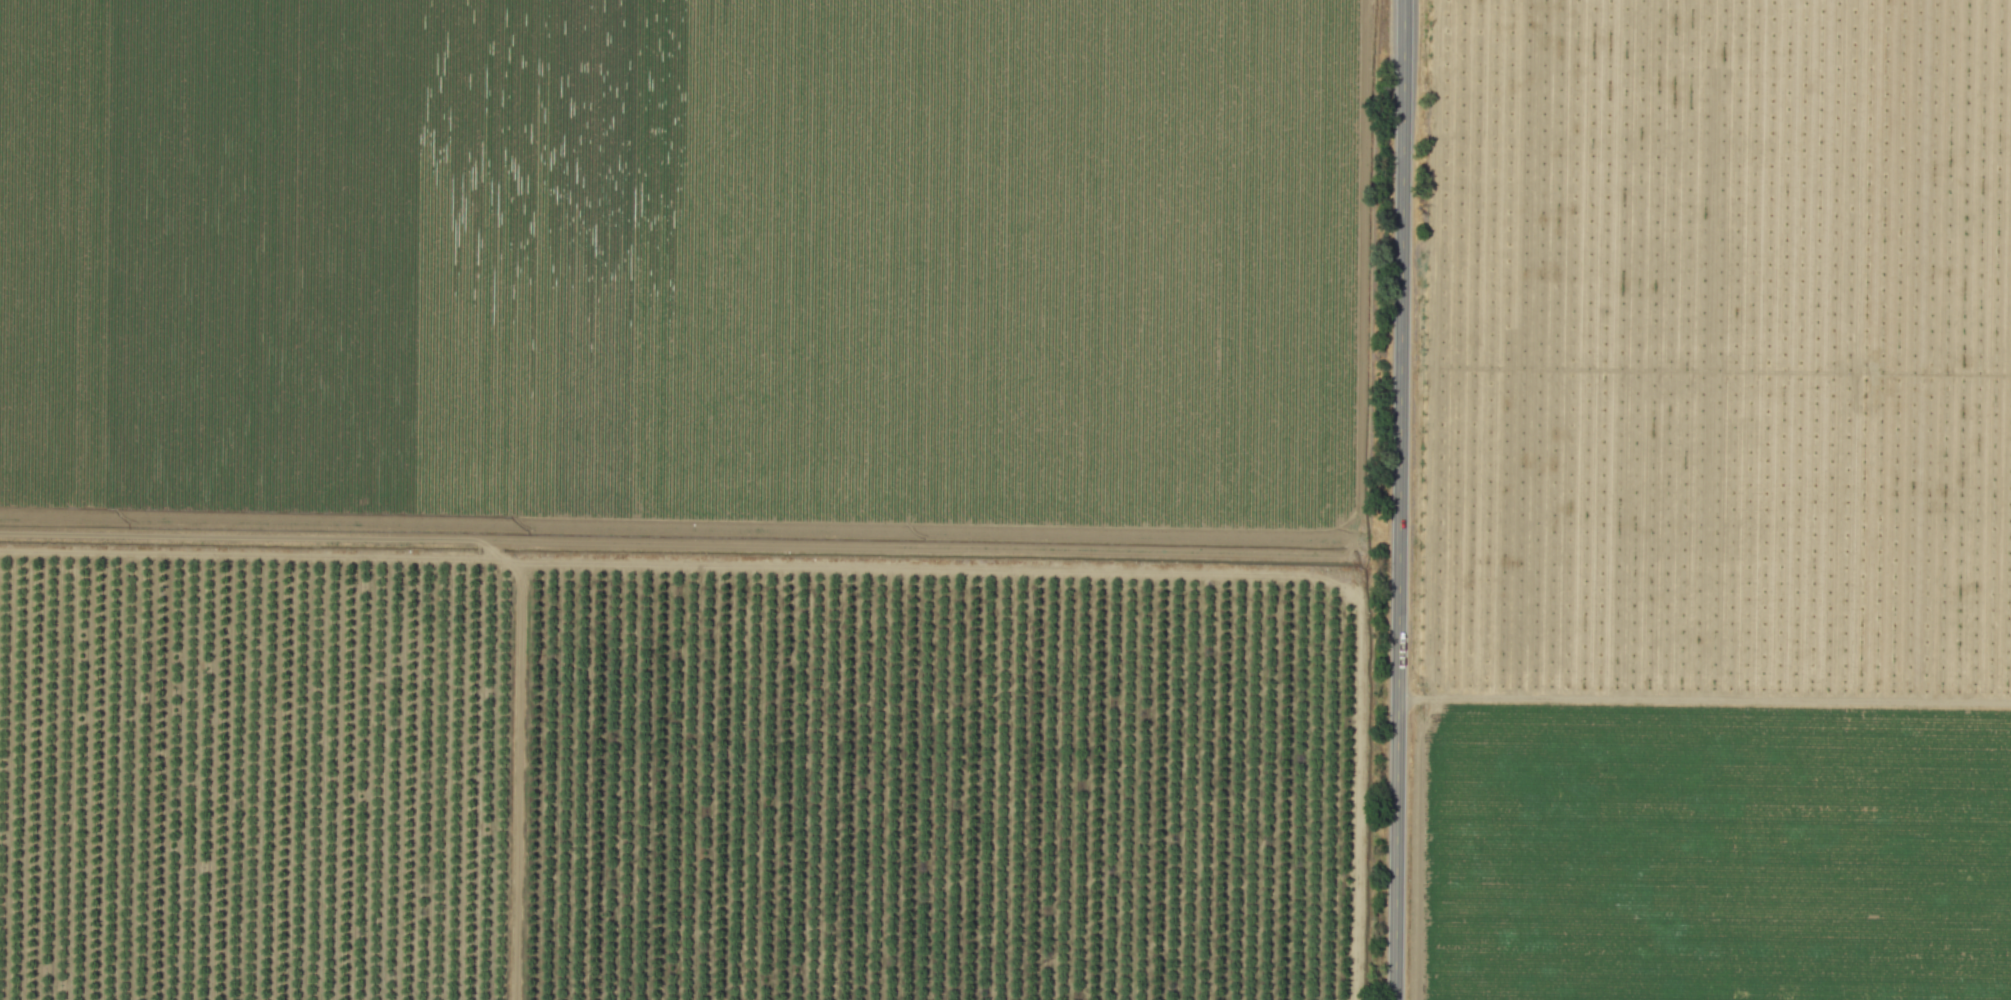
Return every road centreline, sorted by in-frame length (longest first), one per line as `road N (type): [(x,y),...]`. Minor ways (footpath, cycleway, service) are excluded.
road 1 (secondary): [(1402,0),(1393,999)]

